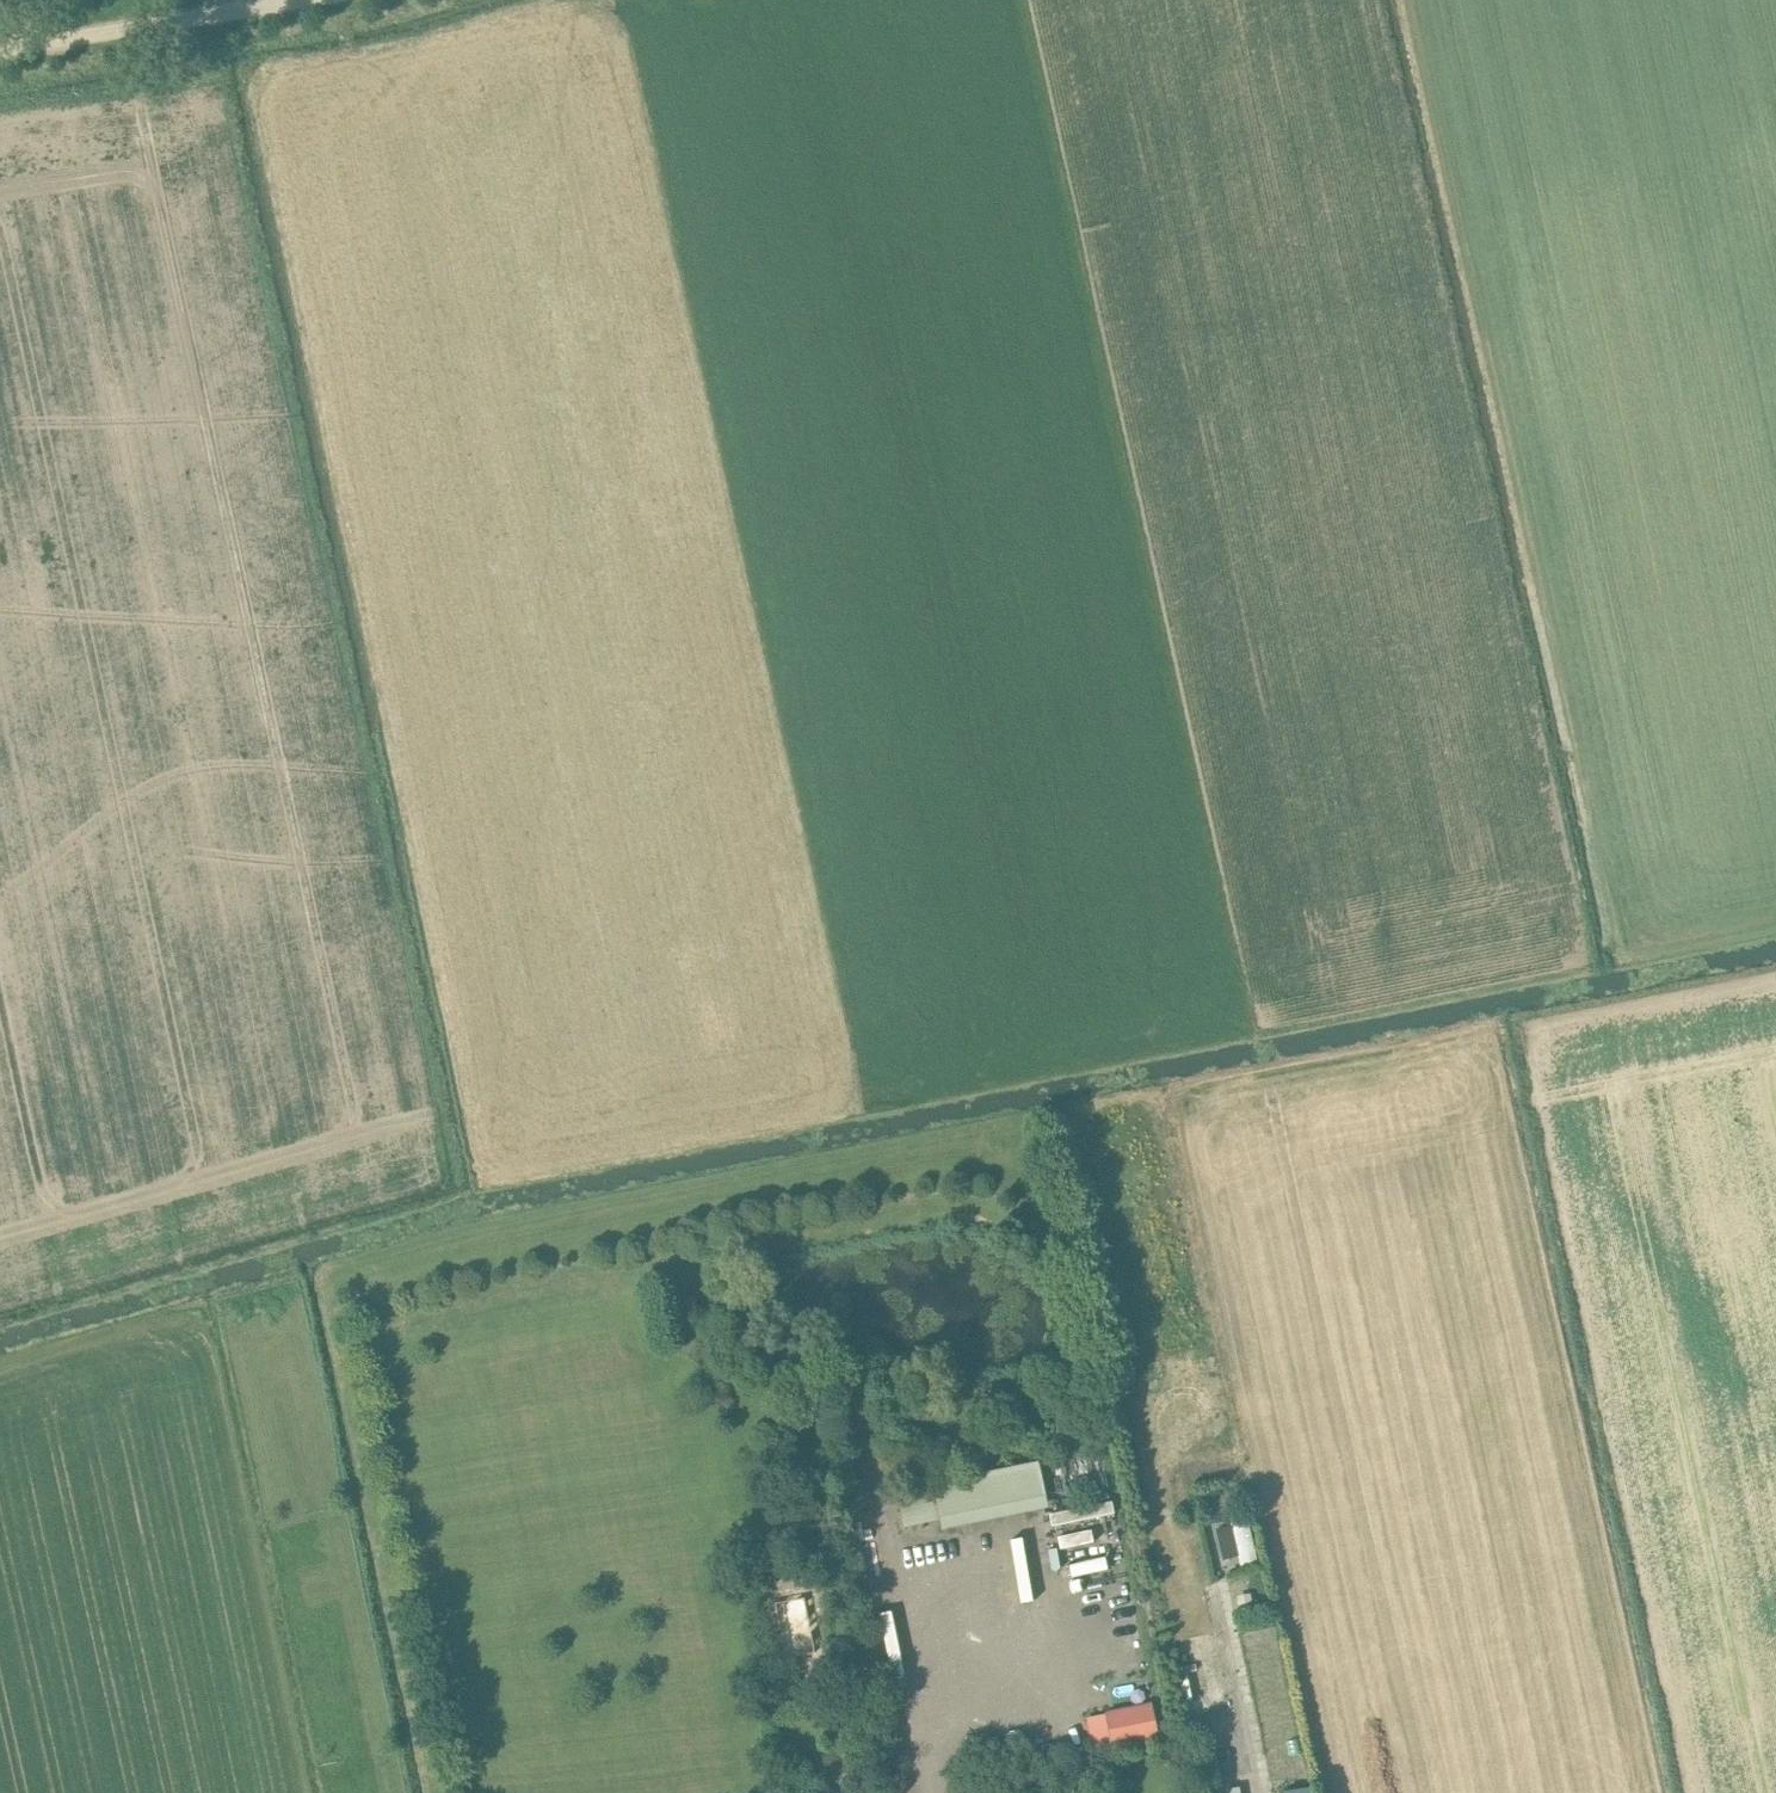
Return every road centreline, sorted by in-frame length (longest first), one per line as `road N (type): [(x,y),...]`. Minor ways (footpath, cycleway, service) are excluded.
road 1 (unclassified): [(0,52),(316,0)]

